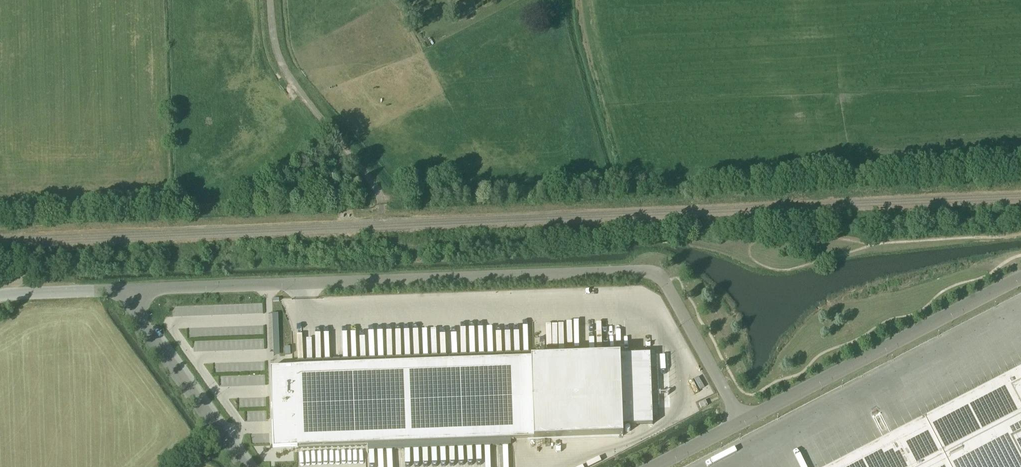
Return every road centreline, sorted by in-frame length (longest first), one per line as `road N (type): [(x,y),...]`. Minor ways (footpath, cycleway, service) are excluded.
road 1 (unclassified): [(124,293),(649,274),(665,289),(737,421)]
road 2 (unclassified): [(1020,279),(737,421)]
road 3 (unclassified): [(382,214),(372,184),(286,78),(272,42),(270,0)]
road 4 (unclassified): [(240,466),(124,293)]
road 5 (unclassified): [(0,296),(124,293)]

